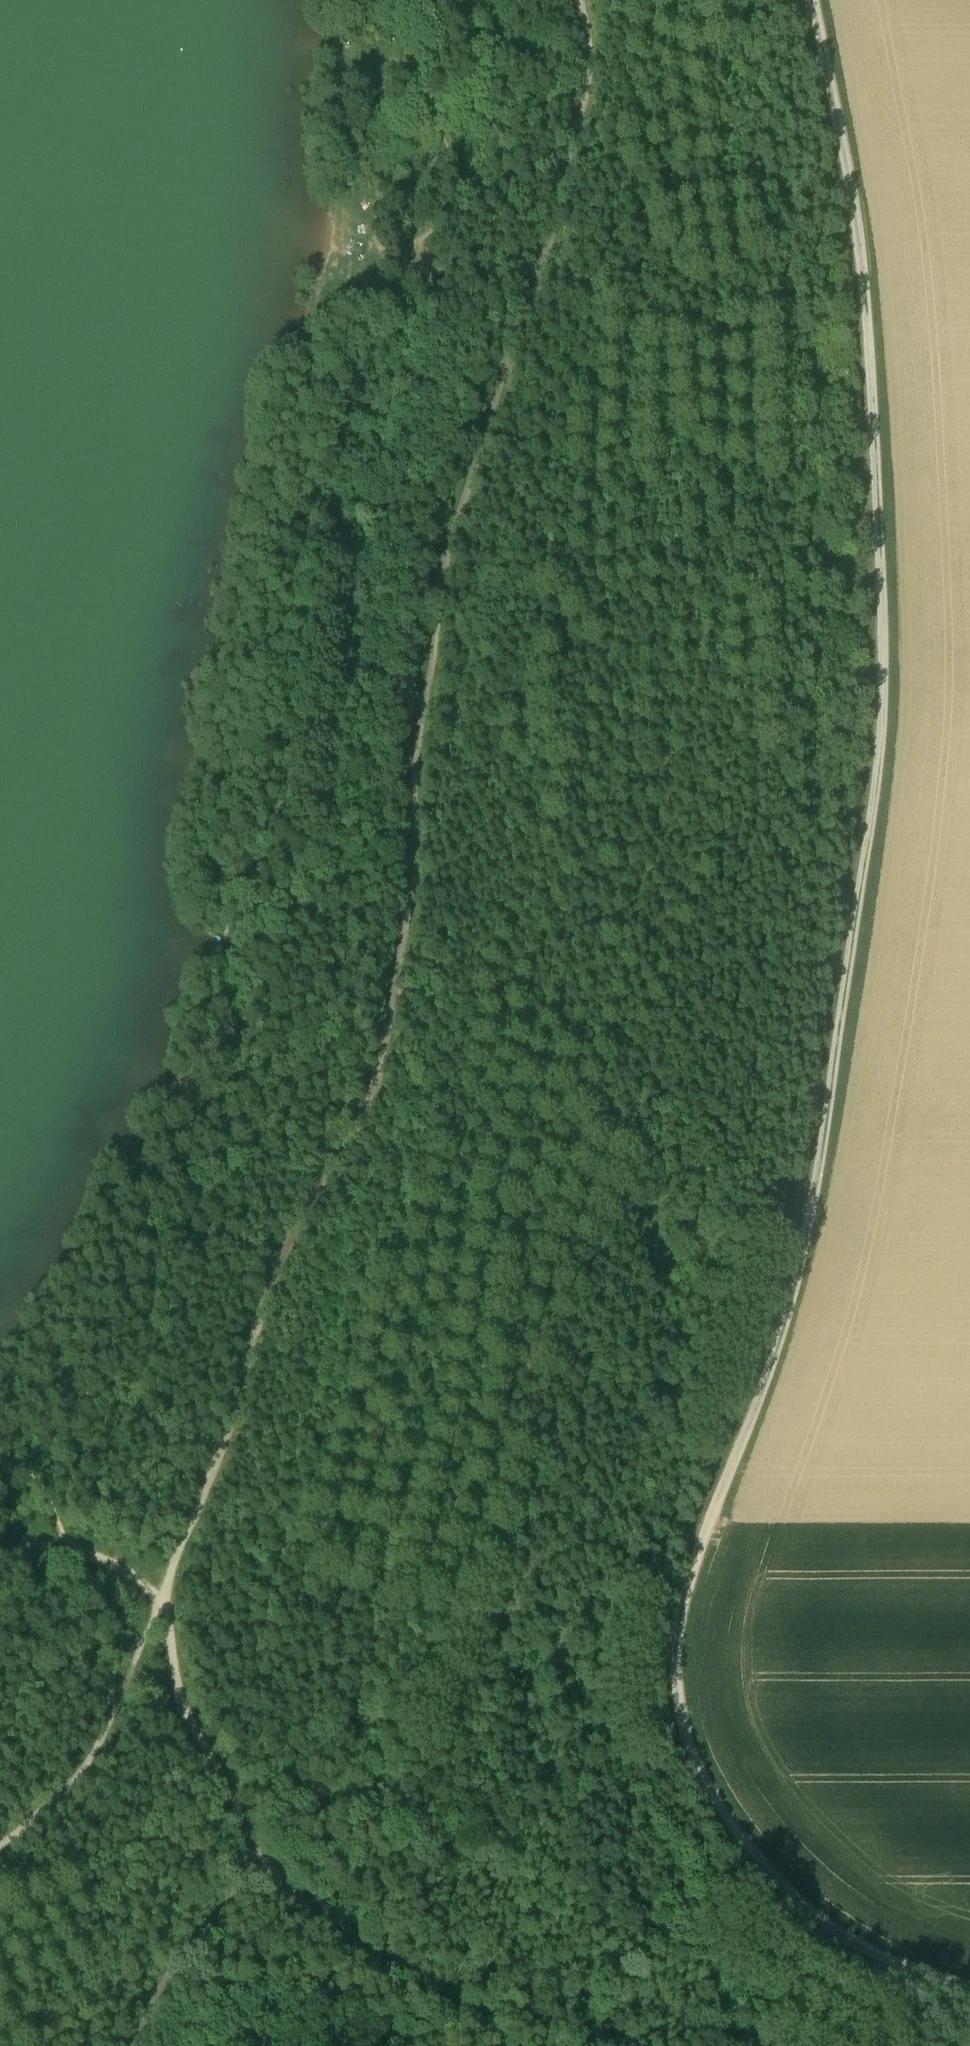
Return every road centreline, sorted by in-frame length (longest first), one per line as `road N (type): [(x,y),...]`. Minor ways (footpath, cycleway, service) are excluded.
road 1 (track): [(969,1990),(924,1979),(807,1914),(725,1822),(701,1782),(677,1703),(673,1651),(690,1576),(795,1294),(884,732),(867,299),(815,0)]
road 2 (track): [(591,52),(549,260),(445,576),(415,765),(406,920),(379,1077),(361,1124),(296,1234),(171,1581)]
road 3 (track): [(130,1671),(82,1776),(0,1851)]

